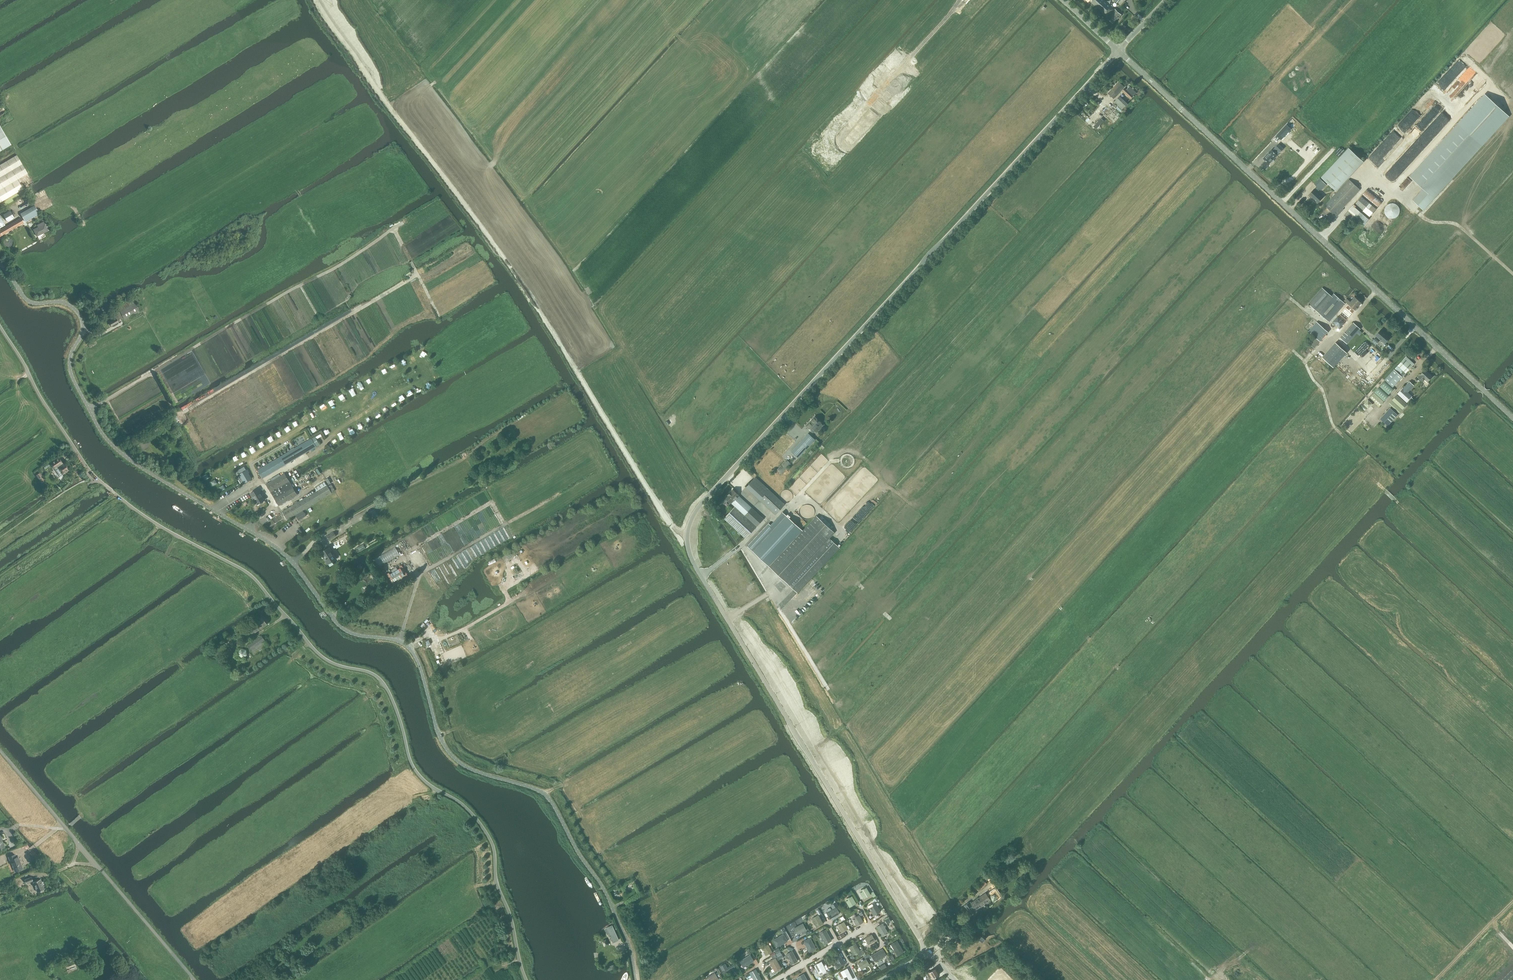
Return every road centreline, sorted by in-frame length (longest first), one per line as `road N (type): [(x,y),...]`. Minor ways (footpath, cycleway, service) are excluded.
road 1 (unclassified): [(927,953),(690,556),(685,535),(719,482),(1119,50)]
road 2 (unclassified): [(636,979),(608,897),(549,797),(455,758),(441,738),(421,664),(405,643),(349,630),(273,546),(119,450),(71,371),(81,316),(66,302),(29,301),(0,261)]
road 3 (unclassified): [(526,979),(490,839),(463,805),(412,765),(380,680),(326,660),(254,579),(154,523),(95,479),(0,326)]
road 4 (unclassified): [(1512,419),(1119,50)]
road 5 (track): [(454,730),(467,745),(504,751),(556,776),(620,879),(636,872),(650,887),(663,965),(651,979)]
road 6 (track): [(1333,334),(1305,361),(1333,425),(1375,468),(1381,485),(1512,612)]
road 7 (track): [(90,409),(403,222)]
road 8 (track): [(511,151),(457,187),(394,118),(343,42),(390,8)]
road 9 (unclassified): [(195,979),(0,751)]
road 10 (track): [(417,274),(183,412)]
road 11 (track): [(1512,276),(1455,224),(1429,221),(1374,178),(1320,238)]
road 12 (track): [(457,187),(546,318),(601,284)]
road 13 (track): [(596,400),(671,524),(685,535)]
road 14 (track): [(546,318),(596,400),(596,377),(625,347)]

